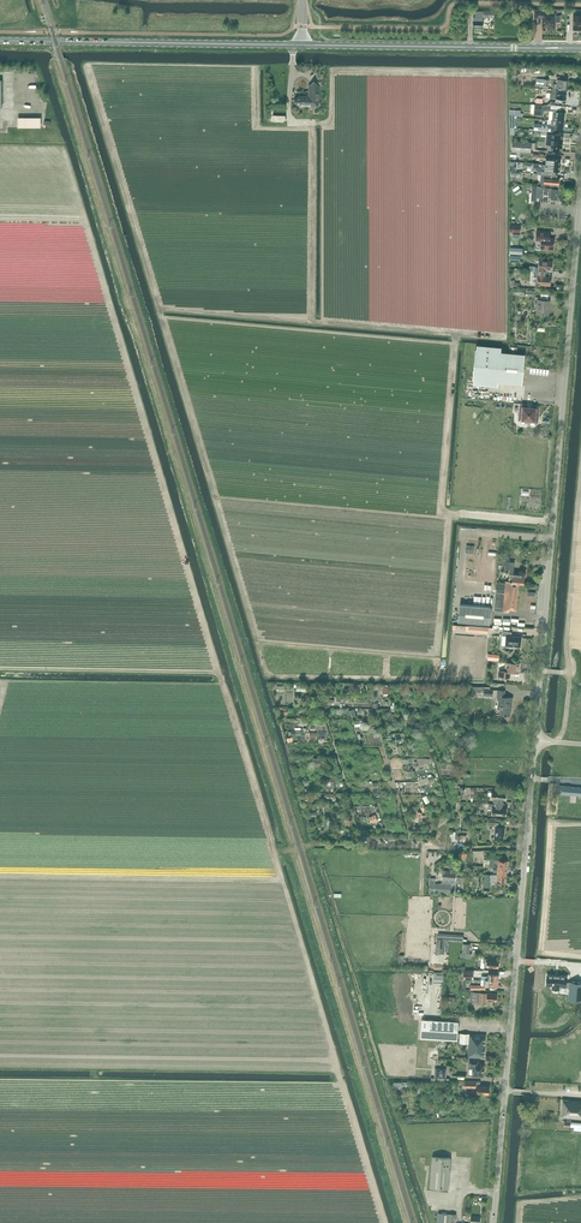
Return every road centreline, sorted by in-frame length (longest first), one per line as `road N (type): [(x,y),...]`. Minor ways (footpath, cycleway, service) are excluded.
road 1 (unclassified): [(526,848),(580,189)]
road 2 (unclassified): [(494,1222),(526,848)]
road 3 (tertiary): [(0,41),(303,45)]
road 4 (tertiary): [(303,45),(540,48)]
road 5 (unclassified): [(526,848),(372,841)]

